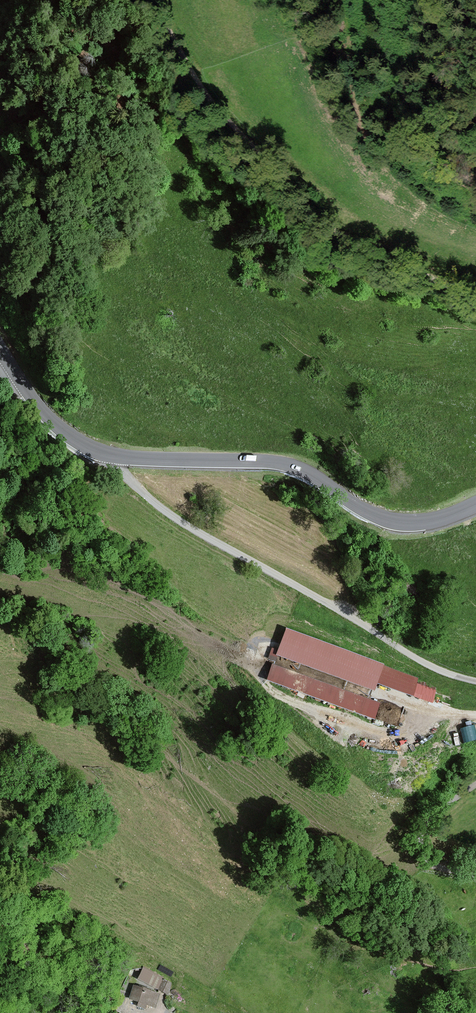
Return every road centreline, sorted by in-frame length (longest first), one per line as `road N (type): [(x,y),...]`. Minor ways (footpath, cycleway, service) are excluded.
road 1 (track): [(156,0),(212,102),(321,220),(475,293)]
road 2 (unclassified): [(475,682),(425,664),(180,522),(127,478),(116,456)]
road 3 (secondary): [(116,456),(289,466),(393,521),(439,518),(475,503)]
road 4 (secondary): [(0,350),(51,423),(116,456)]
road 5 (unclassified): [(475,785),(433,815),(420,840),(427,862),(475,875)]

